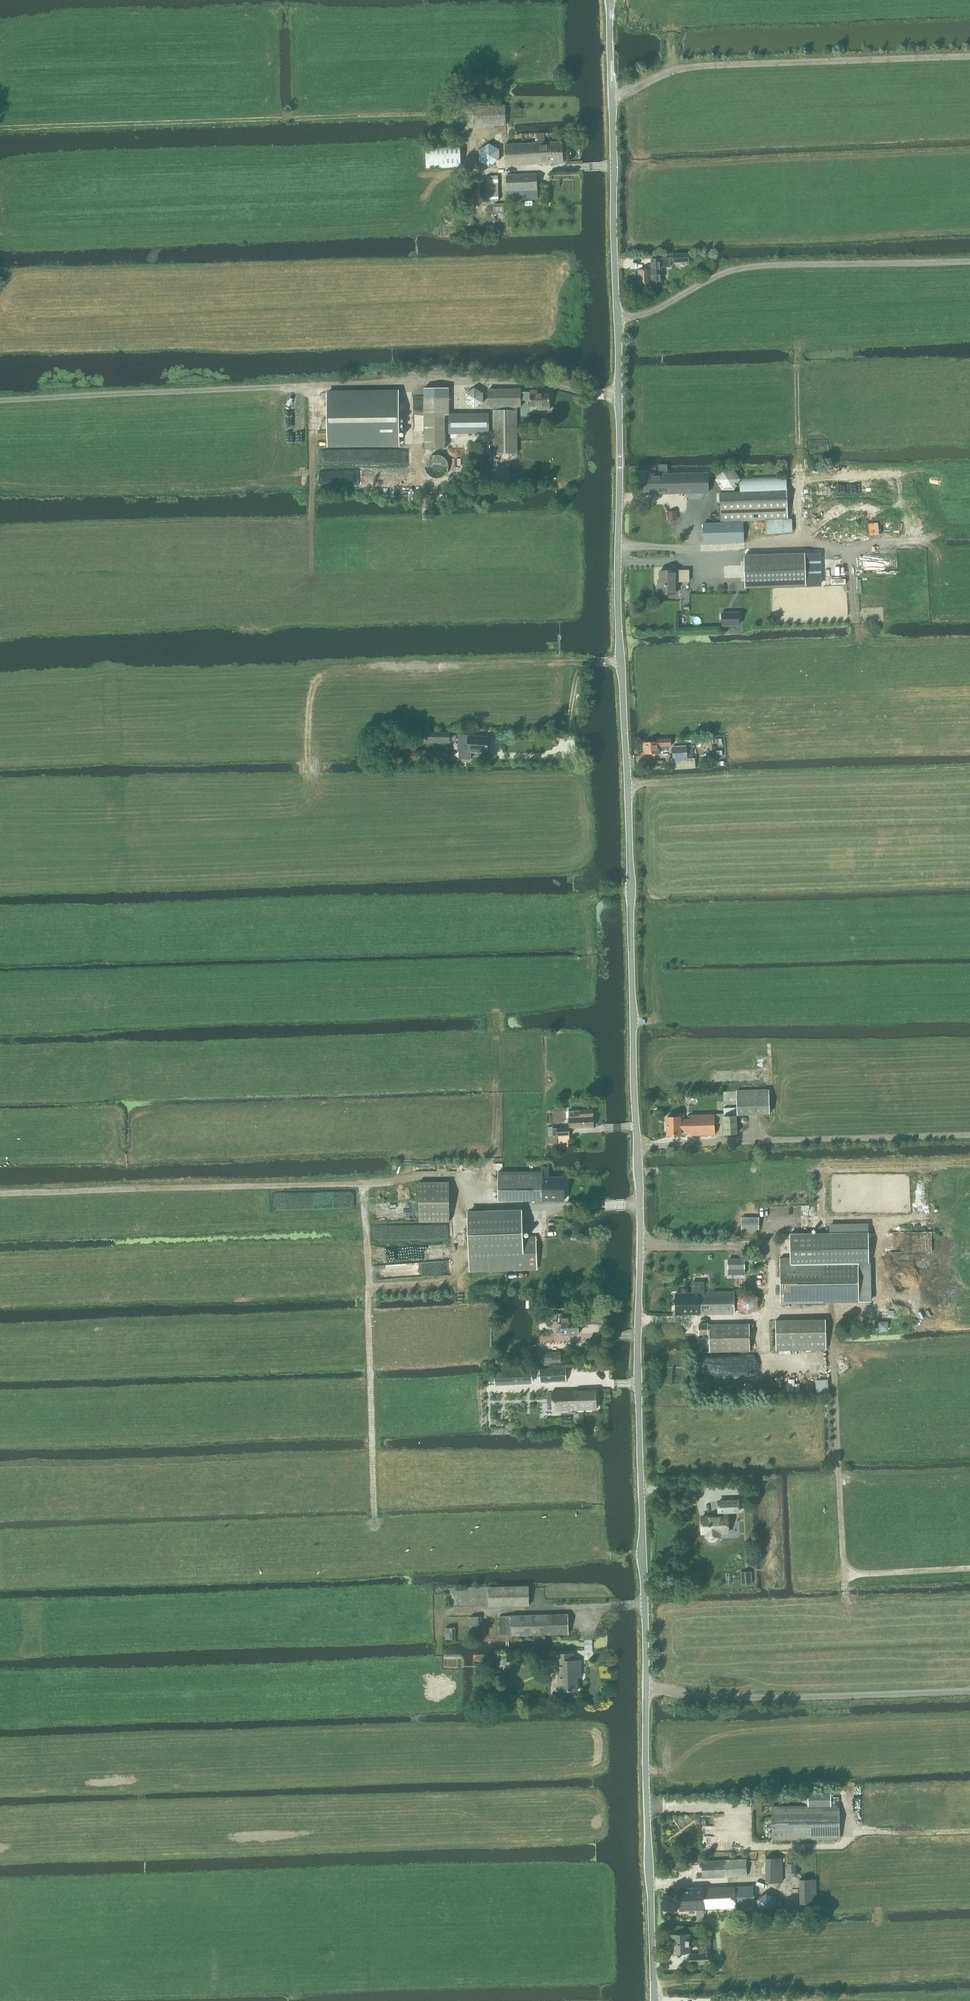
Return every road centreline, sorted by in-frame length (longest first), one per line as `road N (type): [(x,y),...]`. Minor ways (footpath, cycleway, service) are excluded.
road 1 (tertiary): [(654,2000),(610,0)]
road 2 (track): [(0,1195),(469,1178),(472,1208)]
road 3 (track): [(472,131),(445,115),(0,130)]
road 4 (track): [(648,1810),(708,1808),(773,1847),(837,1847),(857,1834),(969,1831)]
road 5 (track): [(969,1567),(845,1574),(839,1458)]
road 6 (track): [(776,1979),(654,1981)]

